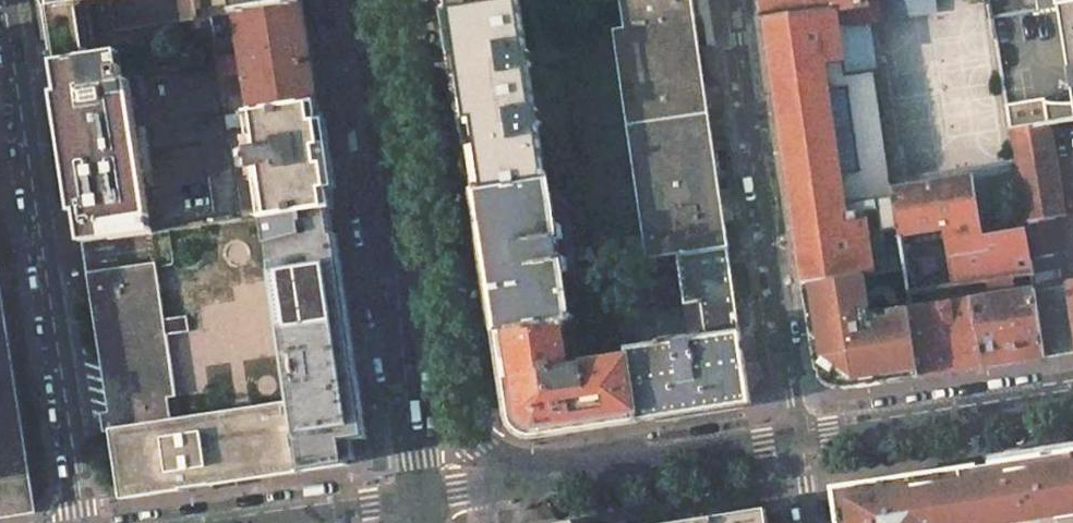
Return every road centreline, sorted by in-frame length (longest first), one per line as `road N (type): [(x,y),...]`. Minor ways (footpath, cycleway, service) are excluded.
road 1 (residential): [(85,522),(7,0)]
road 2 (residential): [(732,0),(797,434)]
road 3 (secondary): [(797,434),(1072,390)]
road 4 (primary): [(400,260),(440,332),(458,417),(479,445),(537,477)]
road 5 (secondary): [(537,477),(797,434)]
road 6 (primary): [(371,2),(400,260)]
road 7 (primary): [(400,260),(419,496)]

